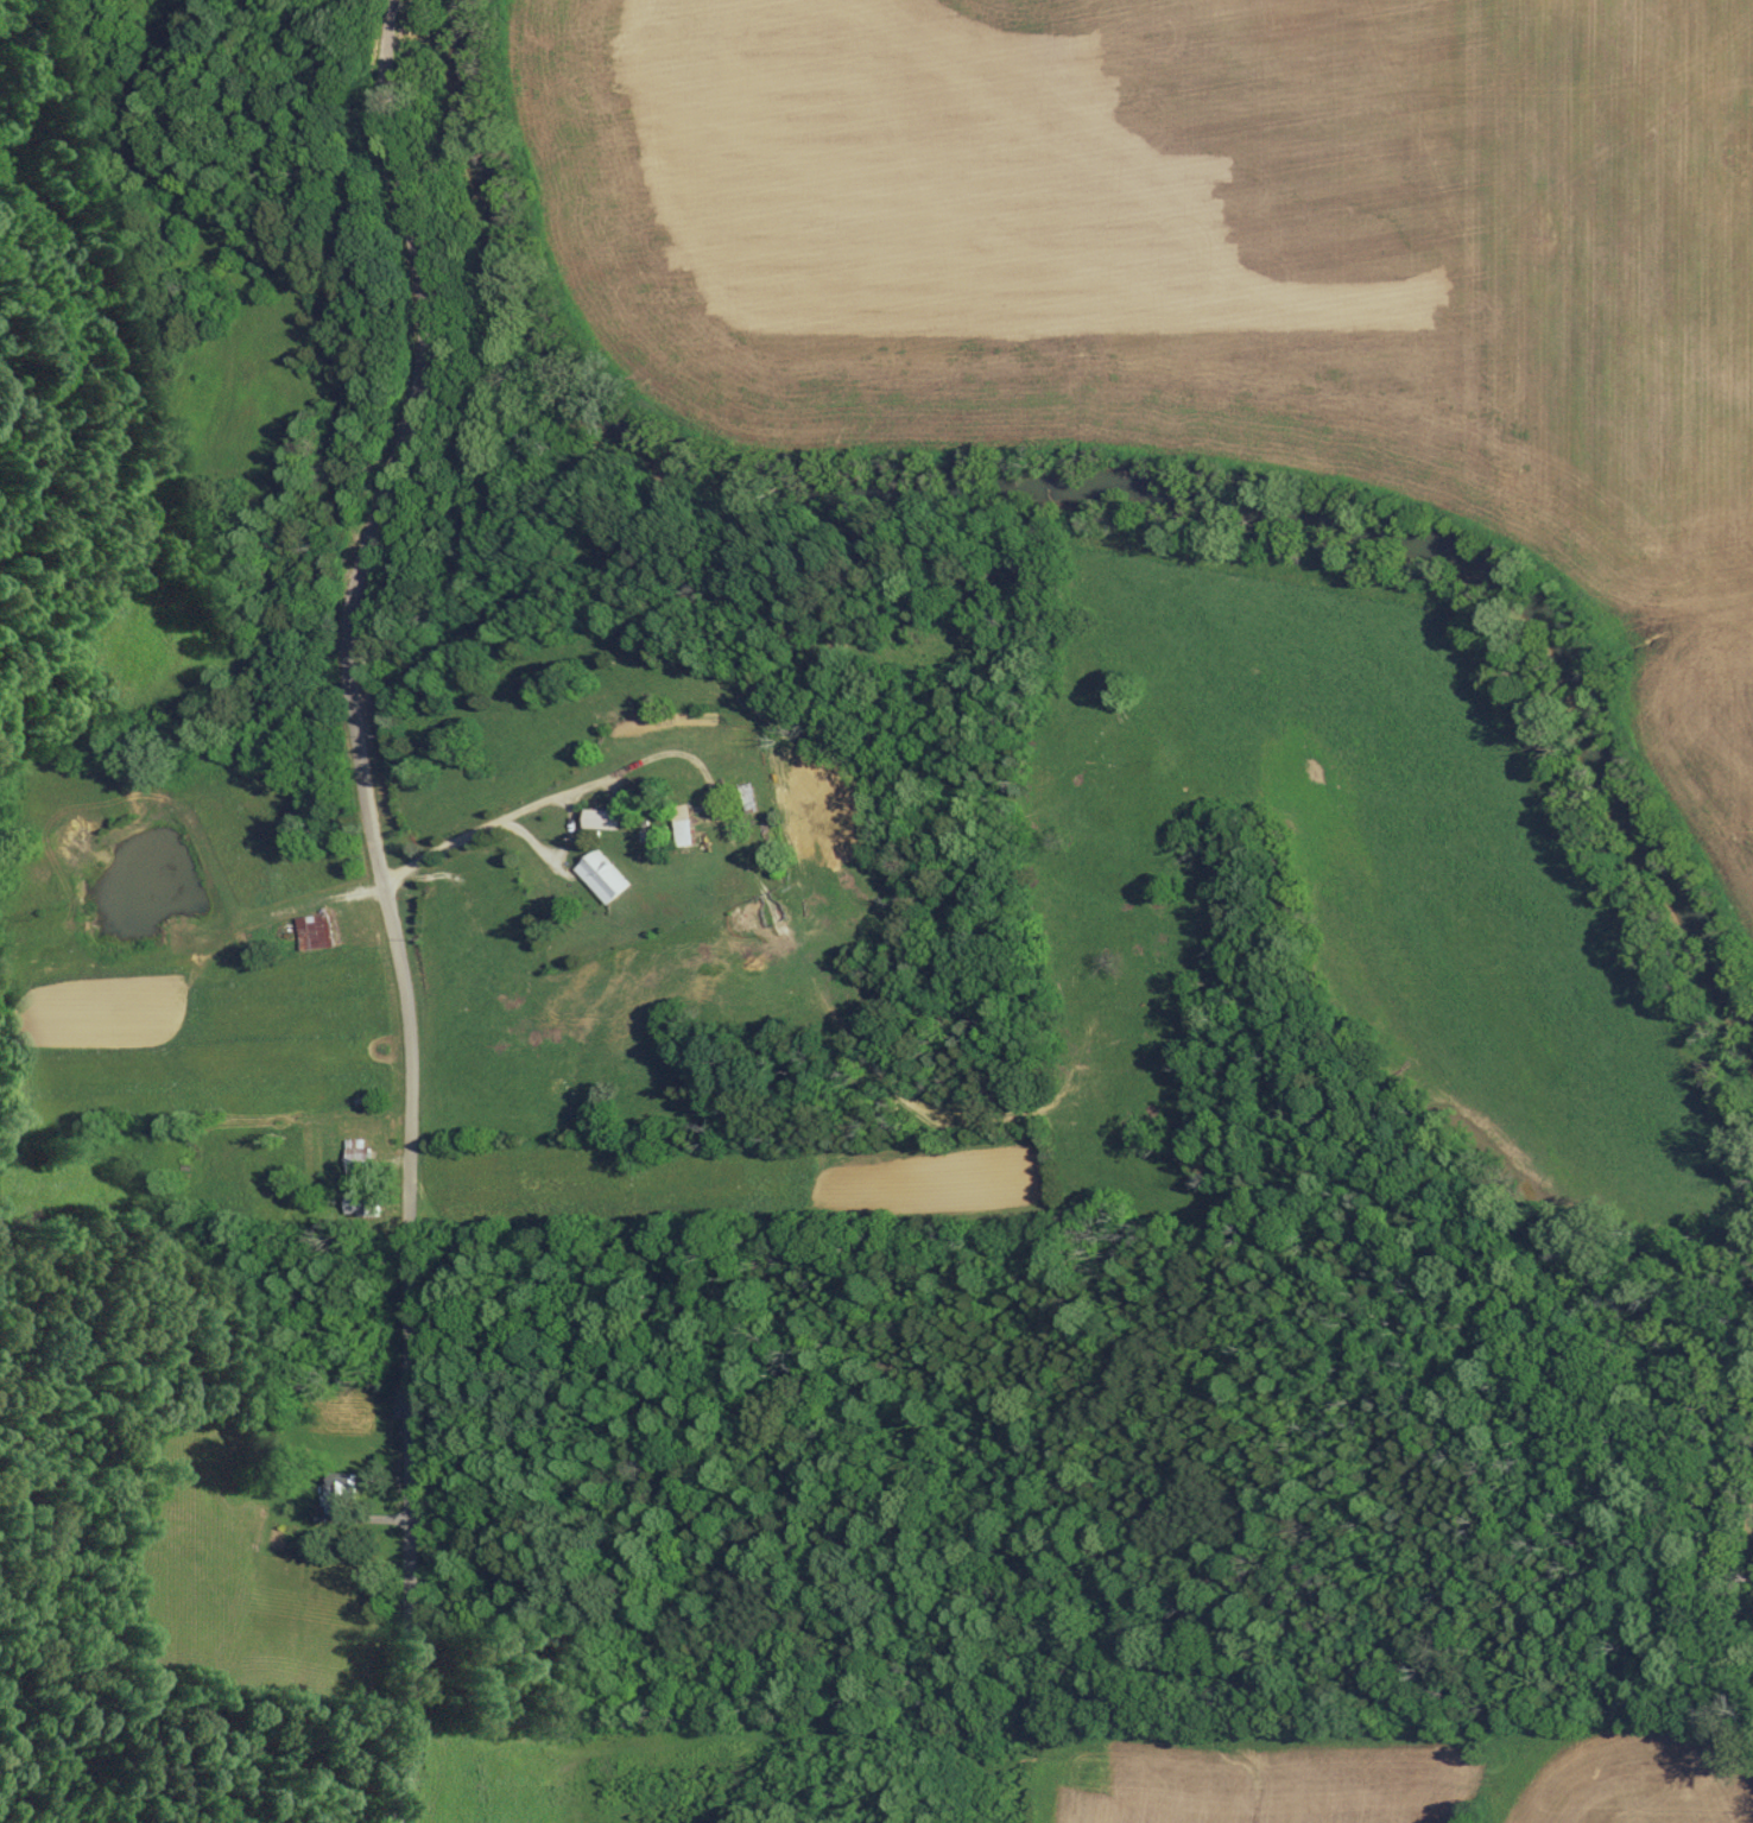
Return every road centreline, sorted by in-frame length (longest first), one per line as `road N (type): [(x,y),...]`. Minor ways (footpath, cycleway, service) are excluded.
road 1 (residential): [(395,1822),(413,1702),(412,1026),(367,806),(350,627),(428,357),(419,245),(391,124),(387,78),(399,0)]
road 2 (residential): [(384,882),(499,816),(610,776)]

